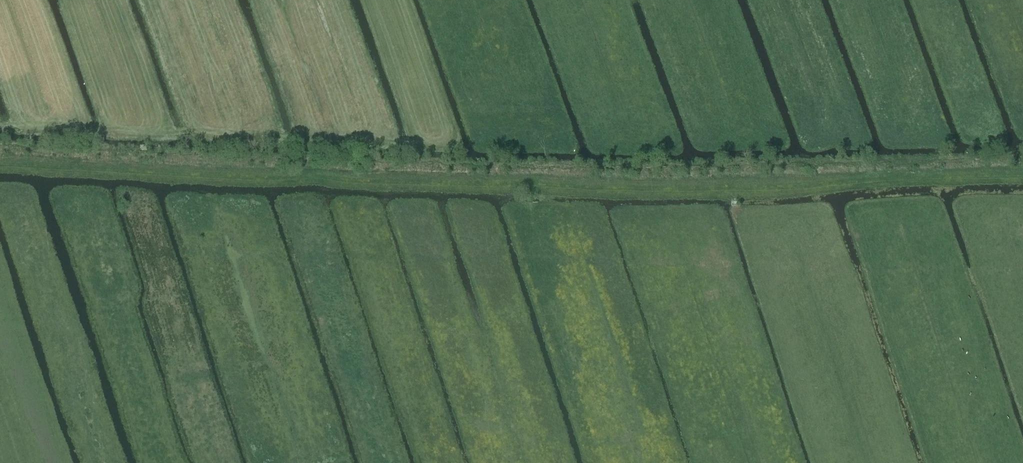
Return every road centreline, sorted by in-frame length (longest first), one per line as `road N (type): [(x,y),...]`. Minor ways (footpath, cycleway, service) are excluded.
road 1 (track): [(604,462),(534,236),(533,168)]

